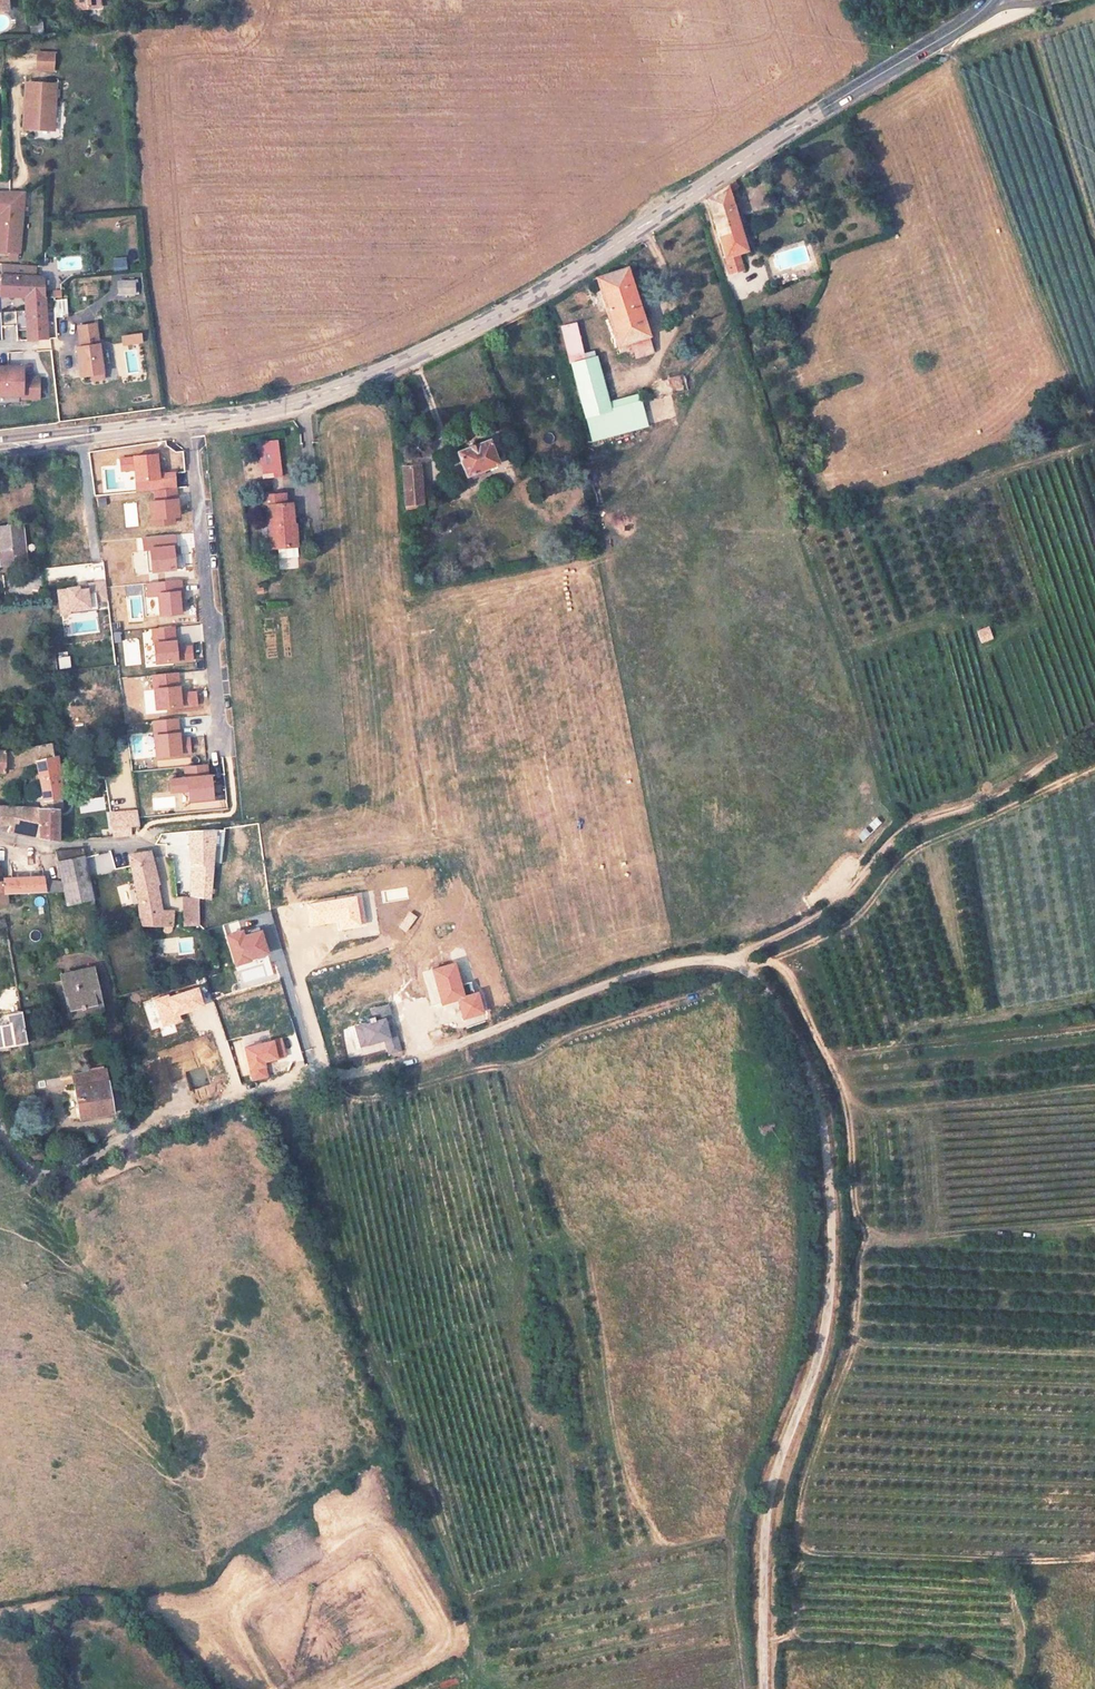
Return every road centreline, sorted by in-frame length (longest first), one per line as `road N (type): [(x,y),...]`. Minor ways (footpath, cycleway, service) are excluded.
road 1 (residential): [(0,1130),(22,1165),(45,1174),(75,1167),(118,1143),(241,1100),(407,1062),(614,981),(710,960),(746,969),(805,1060),(826,1148),(833,1230),(823,1344),(768,1522),(765,1688)]
road 2 (track): [(739,958),(780,968),(802,1005),(845,1100),(856,1208),(866,1233),(854,1340),(802,1498),(804,1548),(1024,1561),(1094,1555)]
road 3 (secondary): [(190,421),(303,405),(531,300),(991,0)]
road 4 (track): [(1094,735),(1016,789),(907,830),(818,919),(732,962)]
road 5 (residential): [(221,742),(190,421)]
road 6 (track): [(0,1615),(84,1601),(126,1609),(208,1688)]
road 7 (secondary): [(0,447),(190,421)]
road 8 (residential): [(137,843),(52,846),(0,837)]

